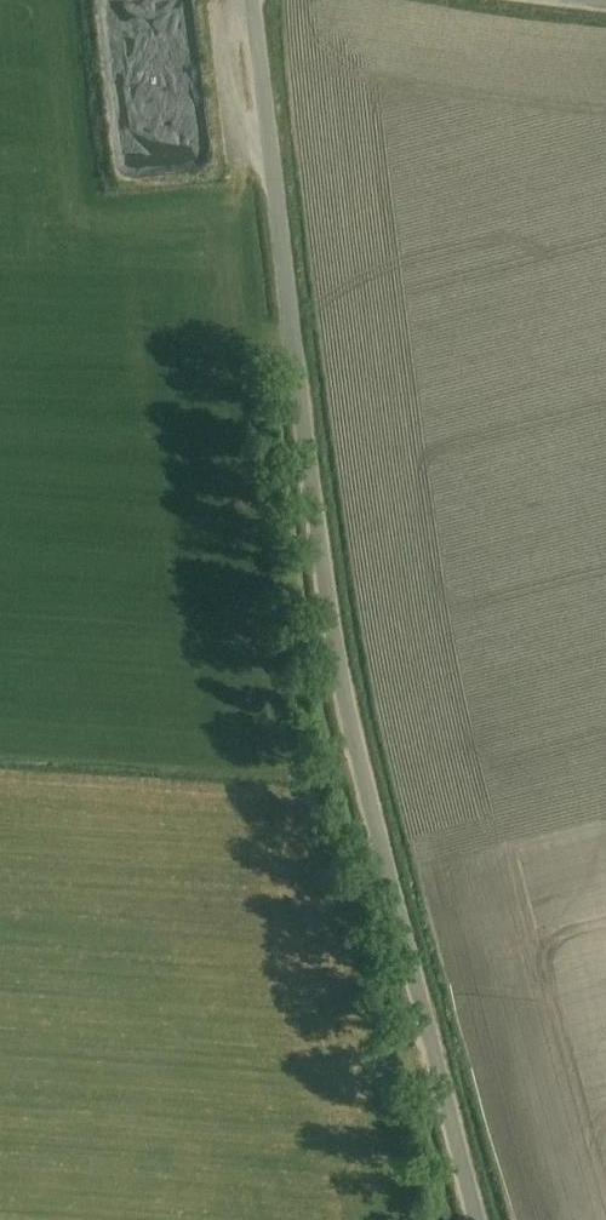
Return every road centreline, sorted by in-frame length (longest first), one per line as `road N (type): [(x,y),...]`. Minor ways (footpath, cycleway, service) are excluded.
road 1 (unclassified): [(477,1219),(351,720),(320,546),(253,0)]

